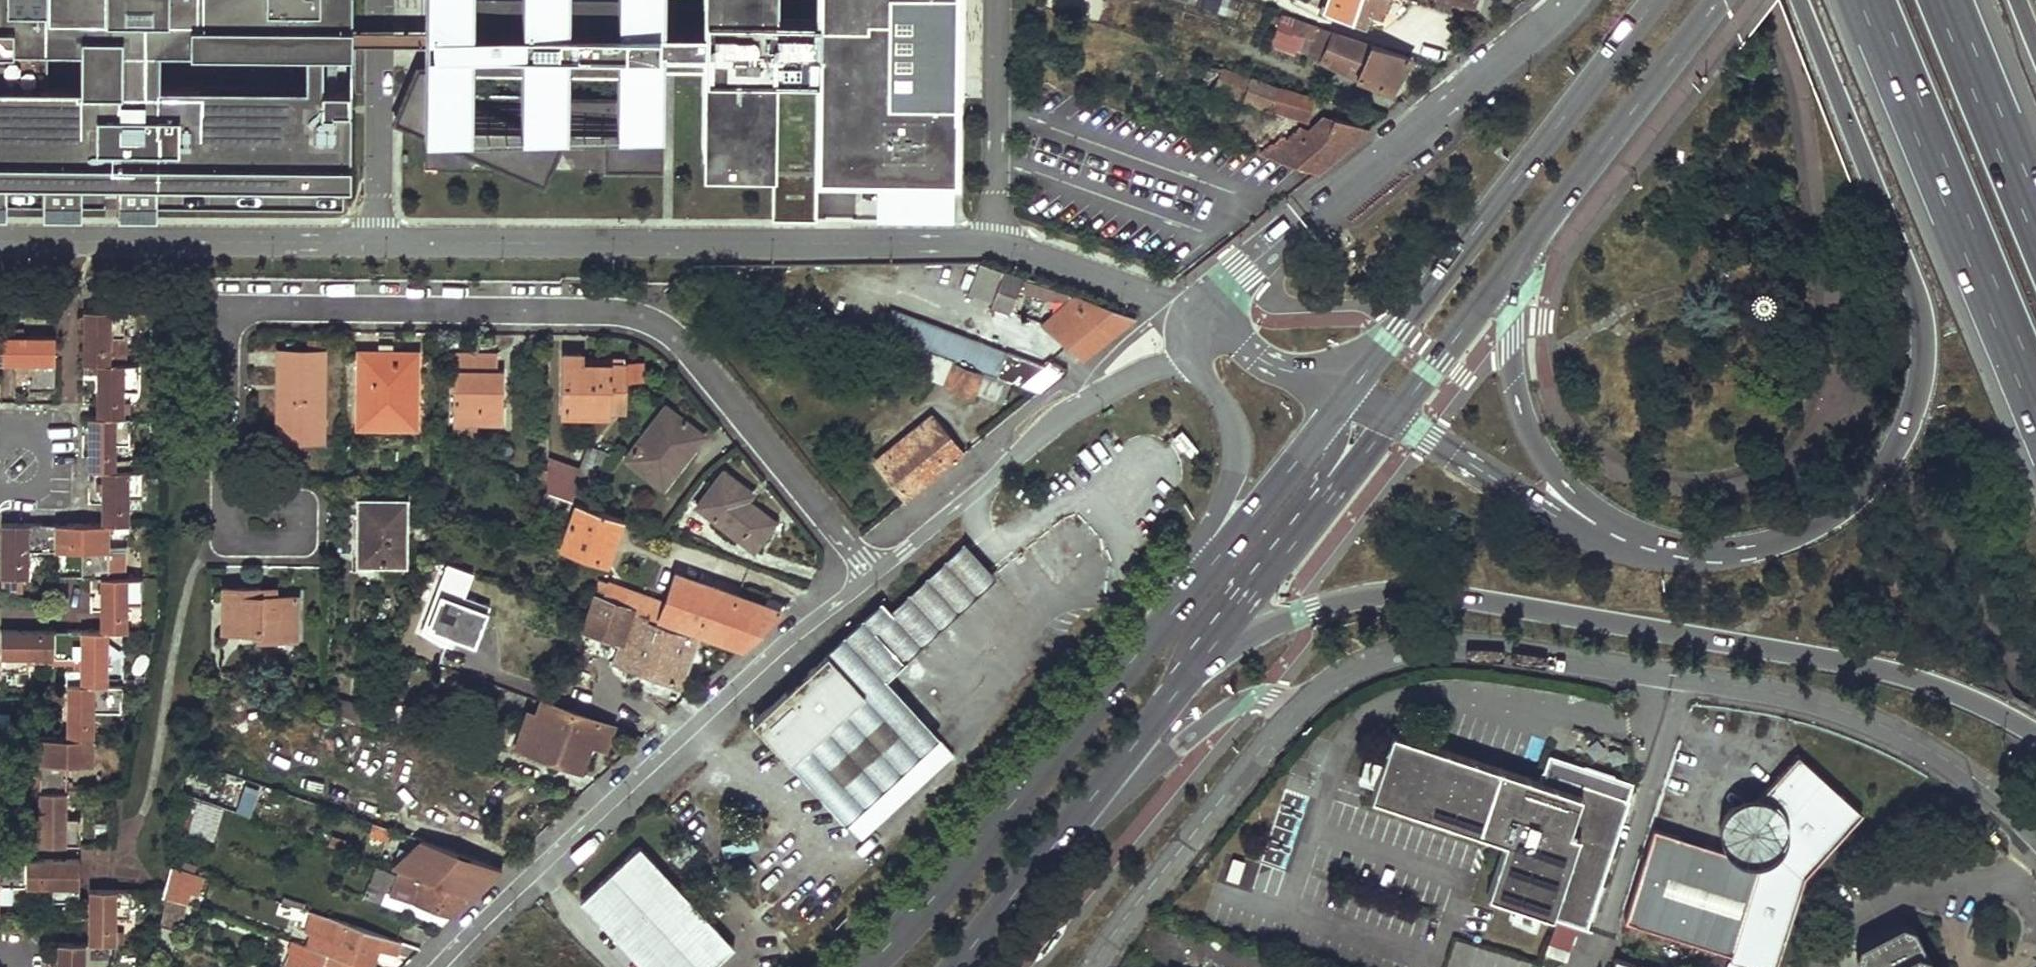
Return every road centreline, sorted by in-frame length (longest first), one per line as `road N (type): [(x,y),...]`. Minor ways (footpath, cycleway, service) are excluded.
road 1 (residential): [(875,574),(684,344),(617,311),(259,307),(235,314),(225,332),(226,490)]
road 2 (motorway): [(1205,650),(1366,596),(1426,590),(1915,679),(2035,734)]
road 3 (unclassified): [(1300,706),(1367,663),(1454,644),(1760,690),(1818,702),(1917,743),(2035,833)]
road 4 (motorway): [(1798,0),(1916,283),(1922,338),(1905,423),(1849,503),(1784,540),(1734,551),(1637,538)]
road 5 (residential): [(440,966),(527,875),(875,574)]
road 6 (secondary): [(1656,0),(1347,395)]
road 7 (secondary): [(1187,595),(916,916),(862,966)]
road 8 (tertiary): [(1570,0),(1246,271),(1206,319)]
road 9 (motorway): [(1868,0),(2035,404)]
road 10 (residential): [(875,574),(1087,401),(1168,363),(1206,319)]
road 11 (motorway): [(1637,538),(1562,482),(1516,393),(1512,313),(1540,224)]
road 12 (unclassified): [(1090,966),(1300,706)]
road 13 (secondary): [(1205,650),(1395,416)]
road 14 (secondary): [(1206,319),(1203,363),(1231,422),(1234,472),(1187,595)]
road 15 (secondary): [(1540,224),(1720,0)]
road 16 (motorway): [(1637,538),(1587,535),(1395,416)]
road 17 (secondary): [(1347,395),(1187,595)]
road 18 (unclassified): [(1085,804),(1116,797),(1239,704),(1261,698),(1300,706)]
road 19 (secondary): [(1395,416),(1540,224)]
road 20 (motorway): [(2035,218),(1947,0)]
road 21 (secondary): [(952,966),(1085,804)]
road 22 (secondary): [(1085,804),(1205,650)]
road 23 (residential): [(226,490),(226,541),(303,541),(302,490)]
road 24 (secondary): [(1347,395),(1259,358),(1206,319)]

